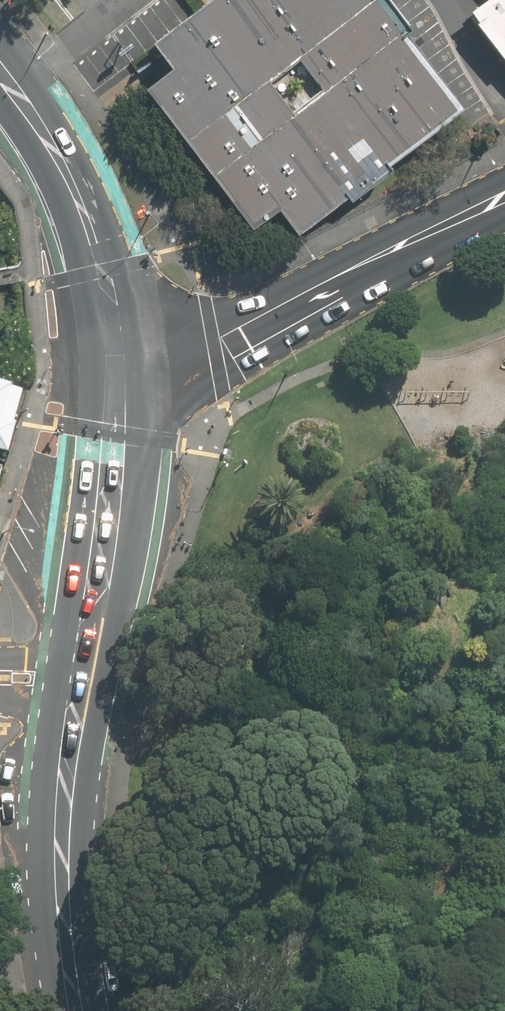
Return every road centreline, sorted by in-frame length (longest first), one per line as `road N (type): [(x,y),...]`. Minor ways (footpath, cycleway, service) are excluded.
road 1 (secondary): [(504,201),(228,337),(110,379)]
road 2 (primary): [(0,74),(64,170),(95,245),(110,321),(110,379)]
road 3 (primary): [(77,699),(59,914),(73,1010)]
road 4 (primary): [(110,379),(109,465),(84,664)]

